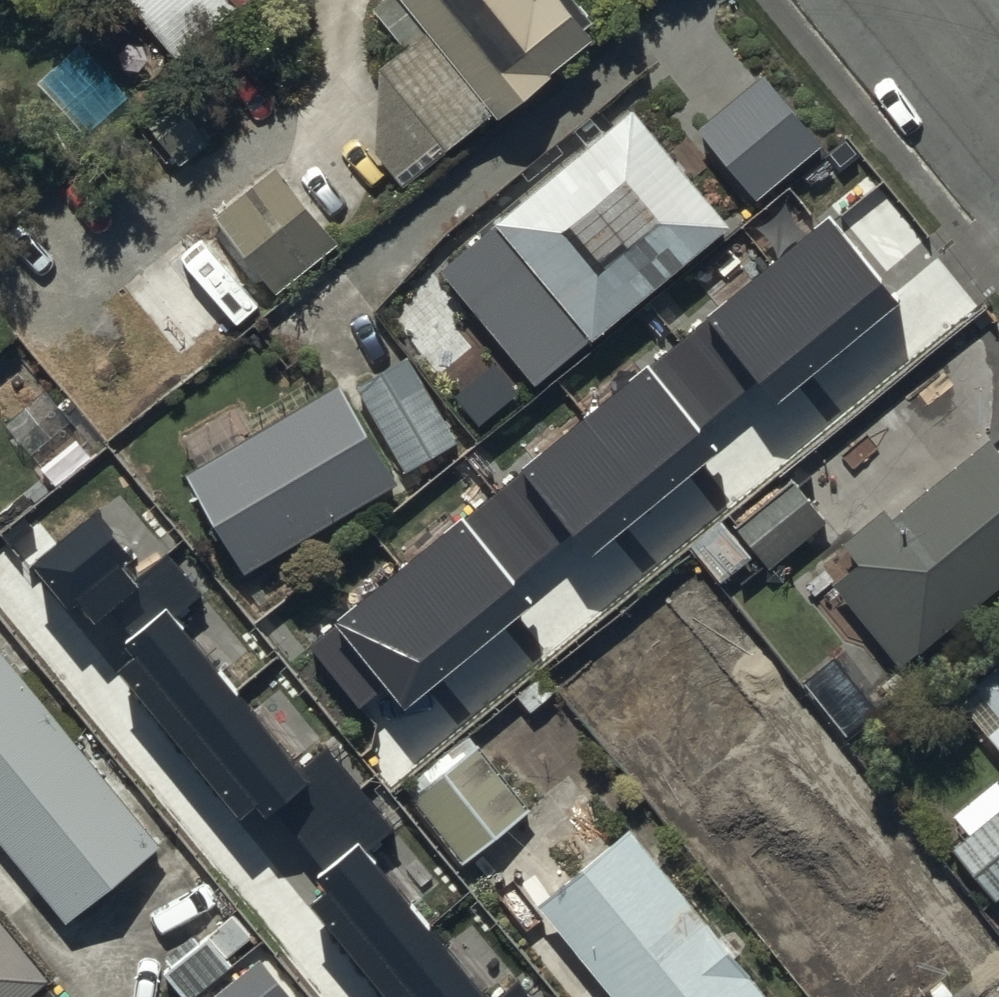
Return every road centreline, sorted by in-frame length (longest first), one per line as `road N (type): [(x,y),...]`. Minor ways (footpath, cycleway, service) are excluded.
road 1 (unclassified): [(998,104),(914,0)]

